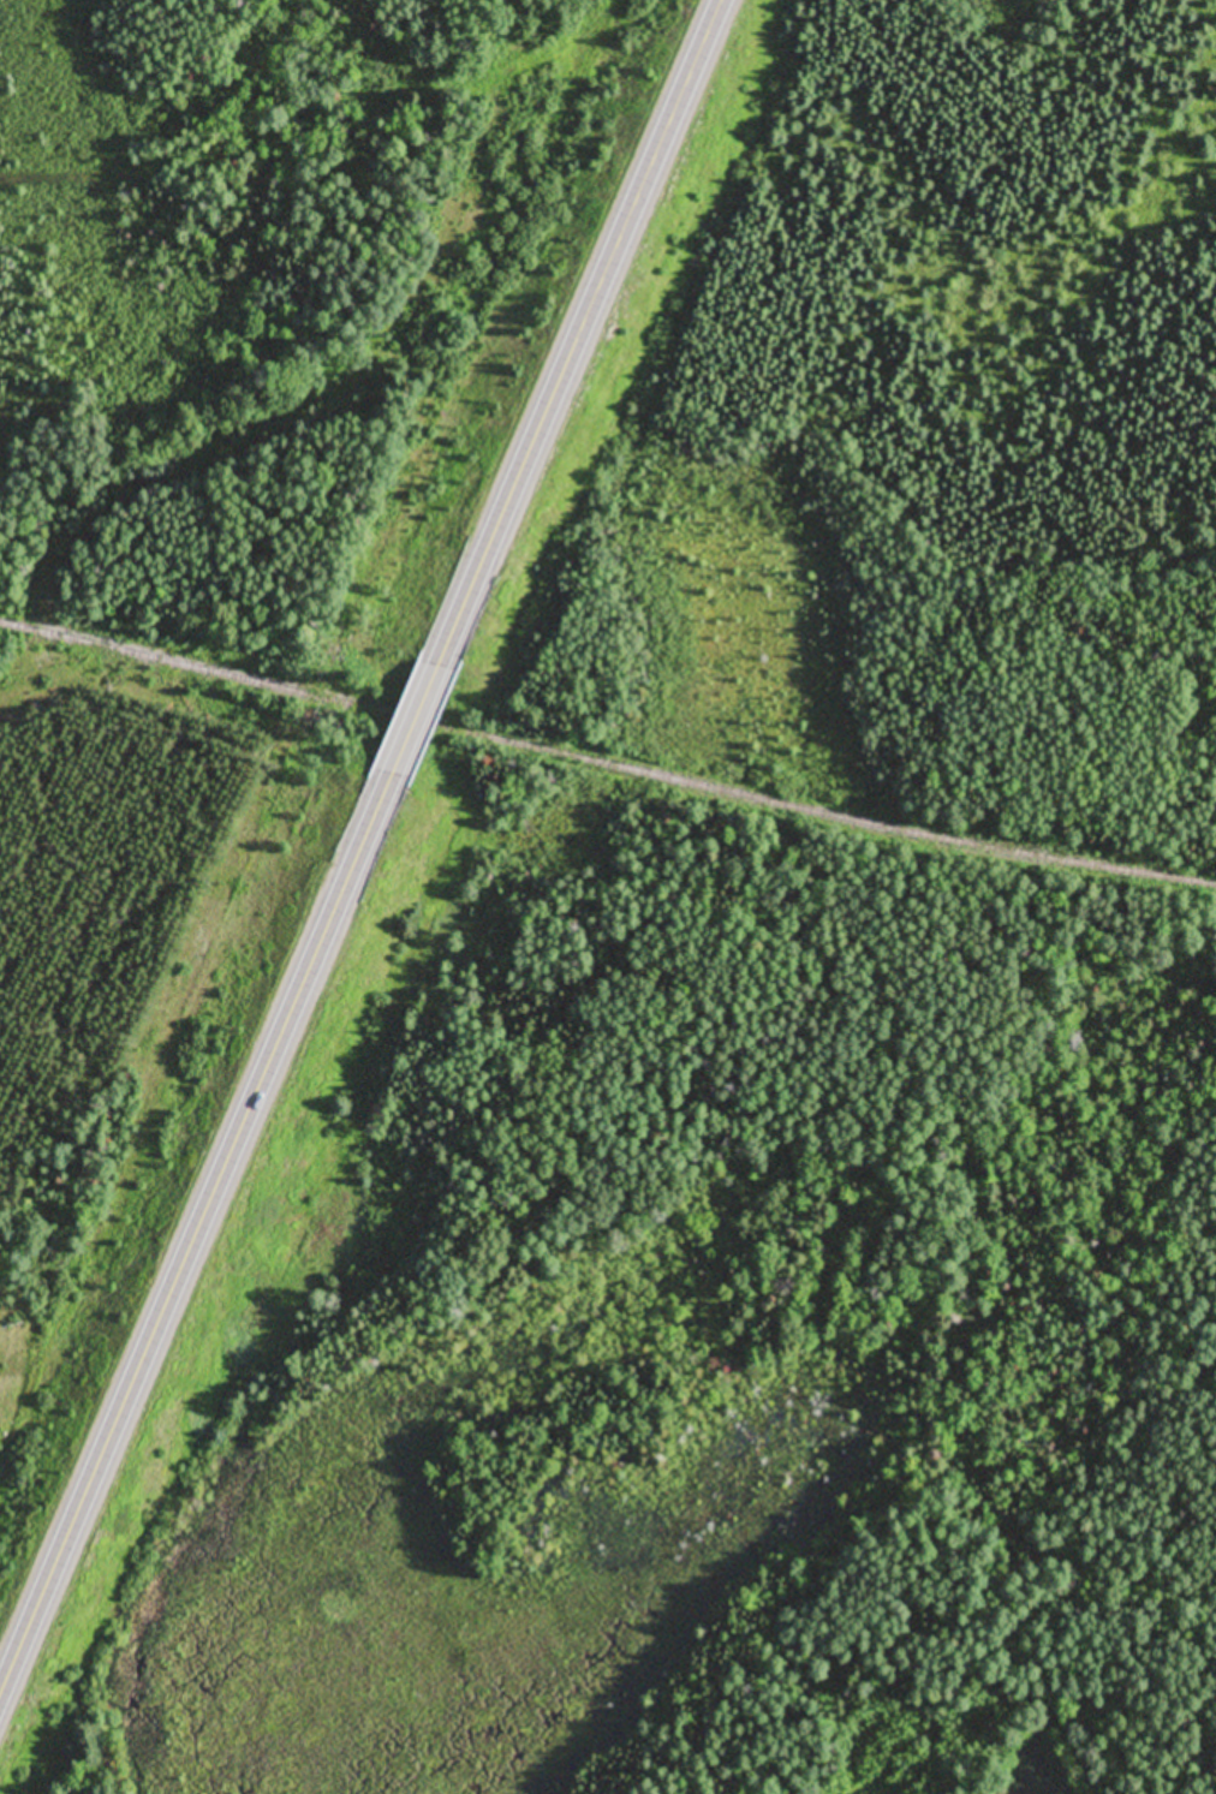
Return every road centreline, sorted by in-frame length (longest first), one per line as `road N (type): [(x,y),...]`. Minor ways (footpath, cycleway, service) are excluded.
road 1 (primary): [(0,1698),(386,775)]
road 2 (primary): [(433,664),(718,0)]
road 3 (residential): [(802,1793),(857,1753),(1032,1683),(1215,1656)]
road 4 (primary): [(386,775),(433,664)]

